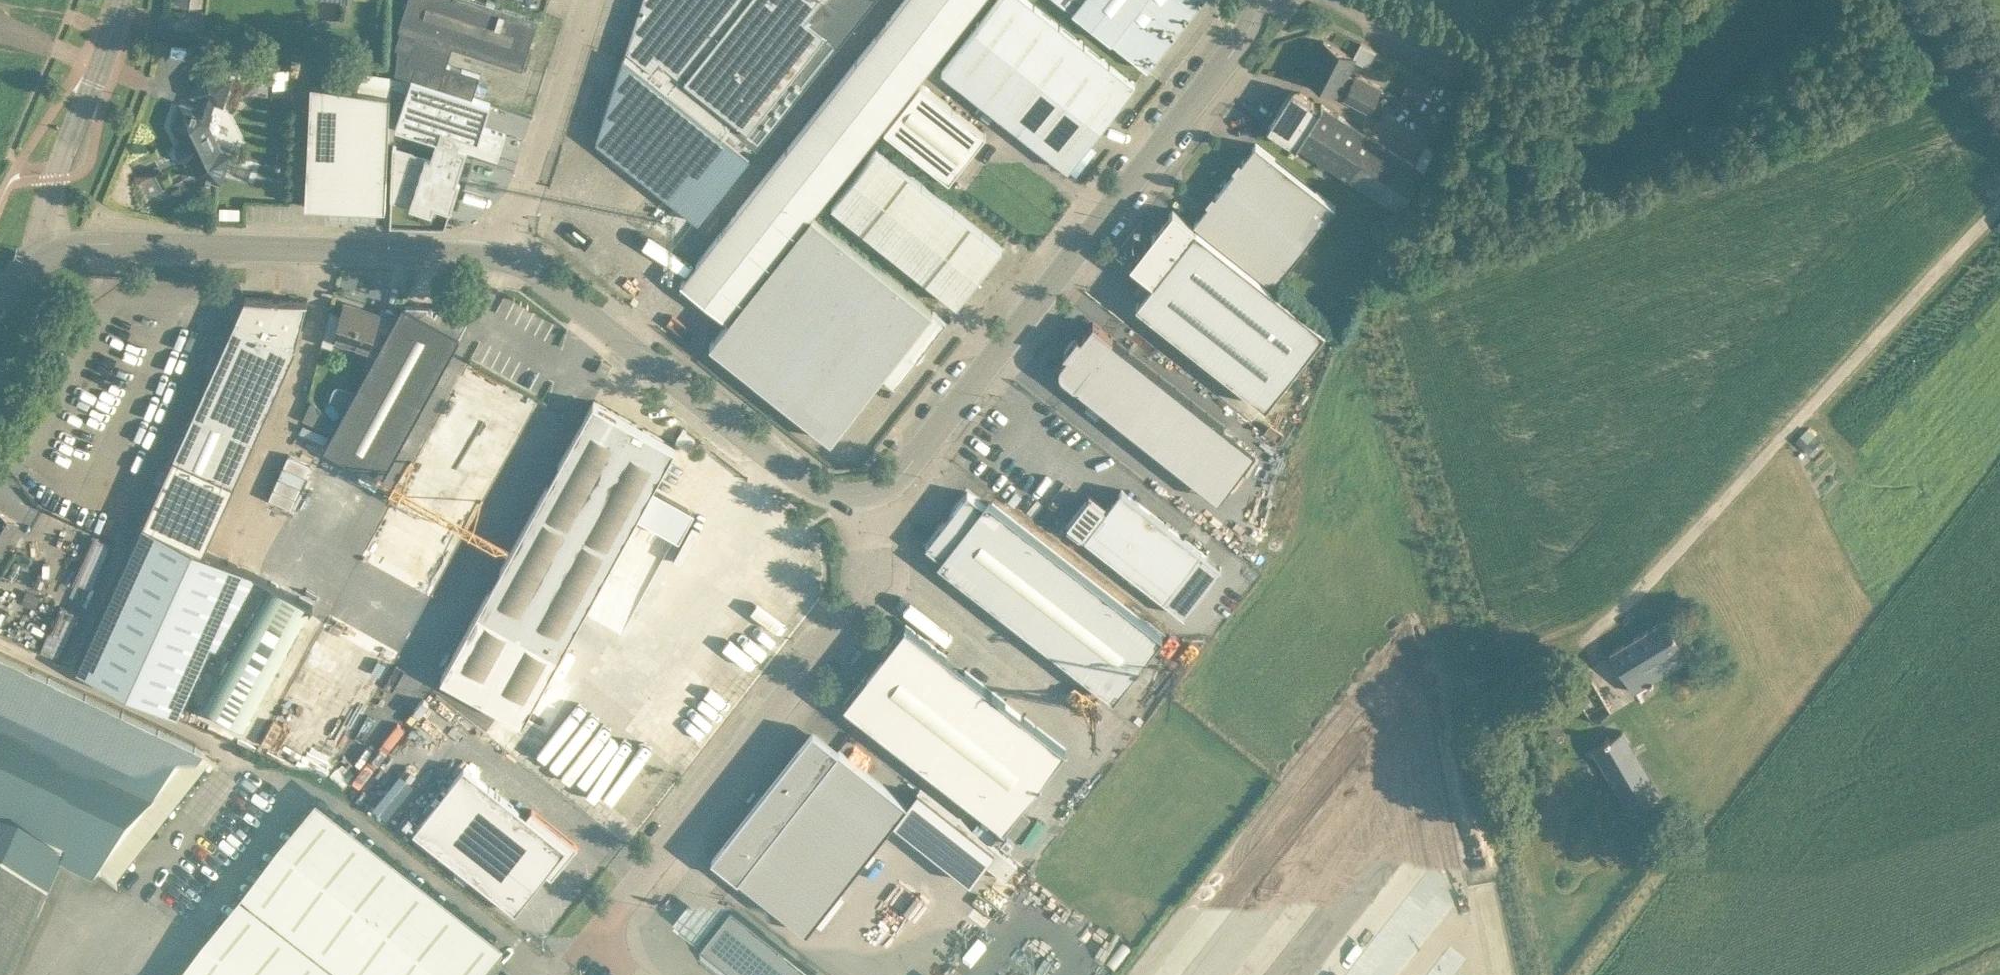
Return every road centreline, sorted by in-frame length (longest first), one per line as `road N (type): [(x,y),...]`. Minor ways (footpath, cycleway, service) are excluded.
road 1 (tertiary): [(860,496),(895,481),(914,459),(1245,36),(1257,0)]
road 2 (unclassified): [(575,965),(843,625),(865,583),(860,496)]
road 3 (tertiary): [(509,260),(109,244),(55,251)]
road 4 (tertiary): [(860,496),(810,487),(540,275),(509,260)]
road 5 (residential): [(509,260),(592,0)]
road 6 (tertiary): [(55,251),(54,179),(121,0)]
road 7 (unclassified): [(1468,60),(1348,0)]

